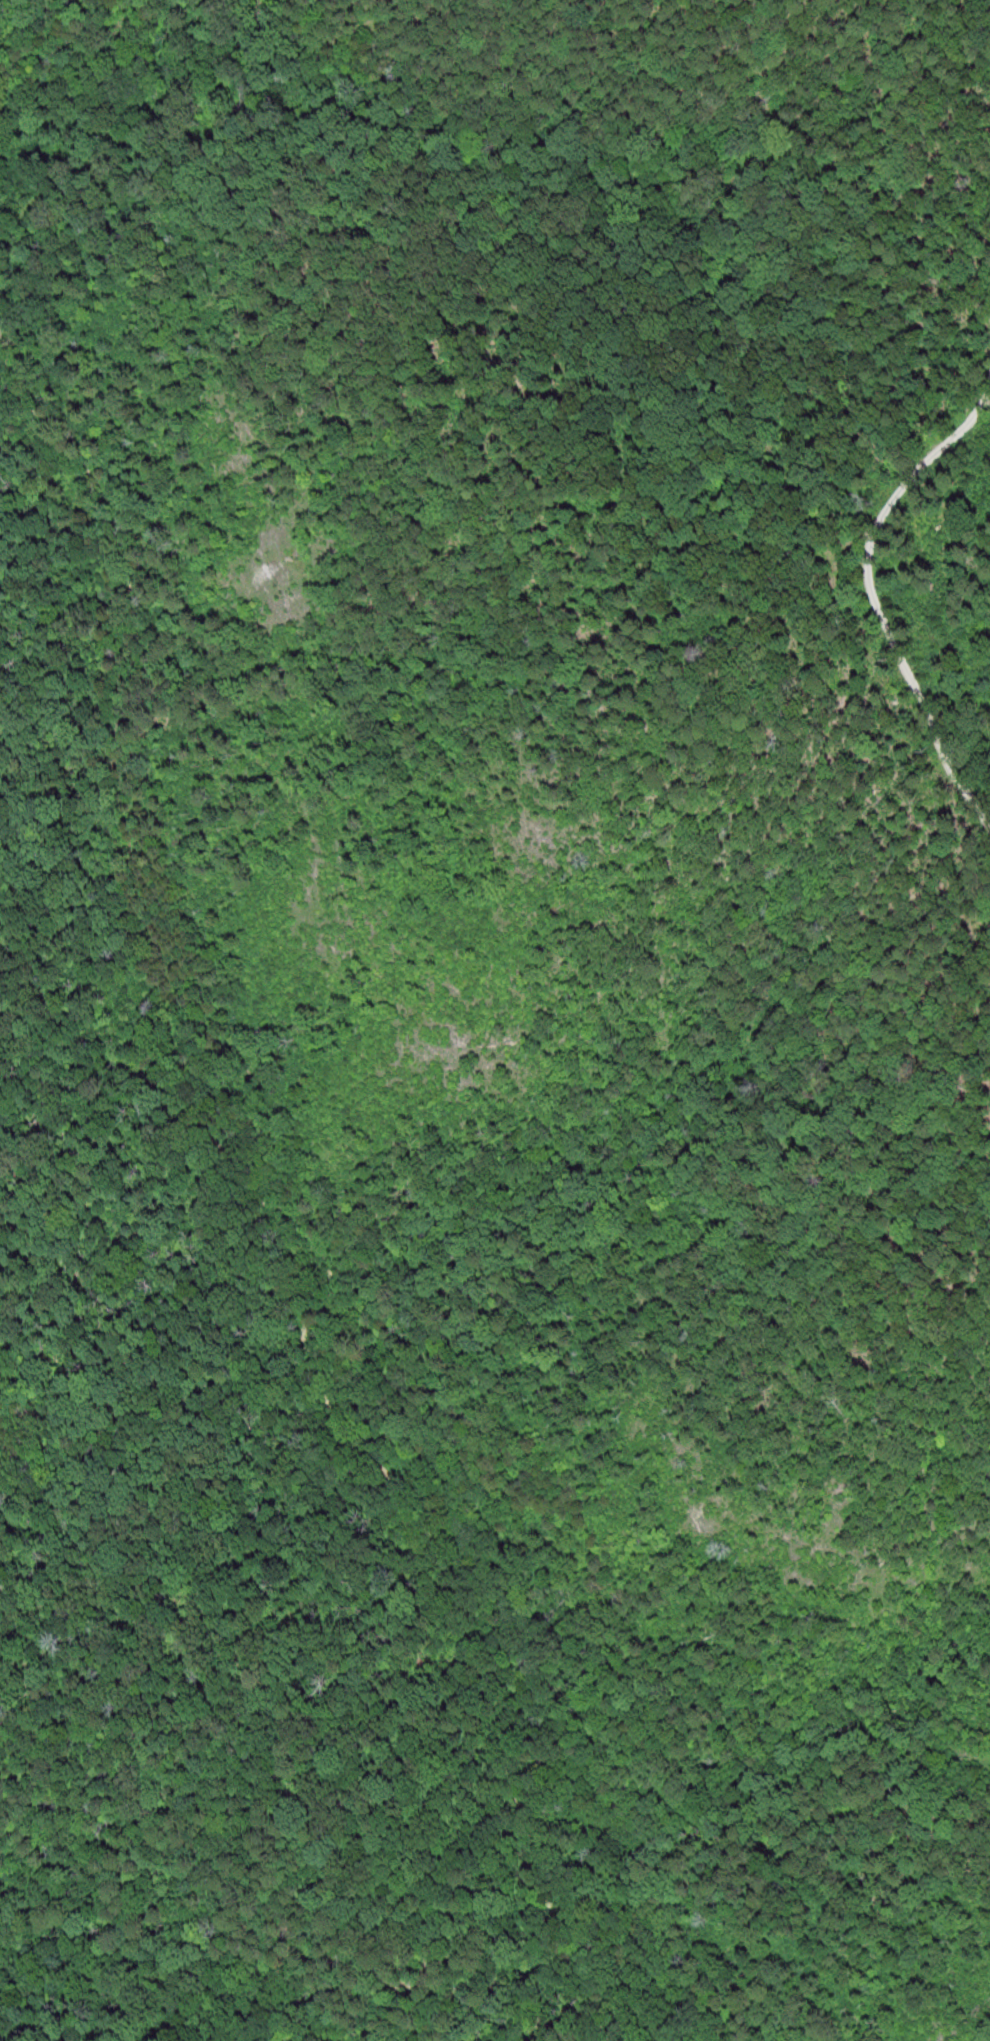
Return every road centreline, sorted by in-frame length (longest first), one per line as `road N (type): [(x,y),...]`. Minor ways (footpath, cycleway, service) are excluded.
road 1 (residential): [(989,860),(877,676),(856,553),(984,296),(989,256)]

